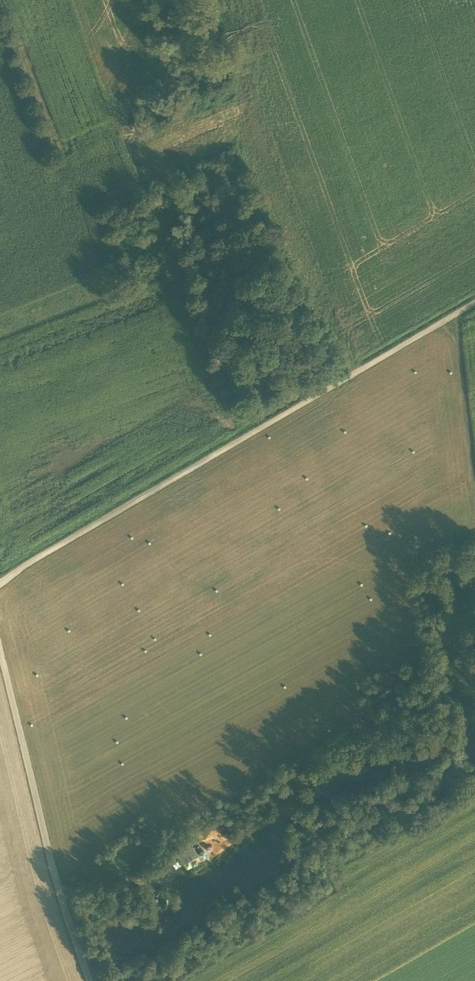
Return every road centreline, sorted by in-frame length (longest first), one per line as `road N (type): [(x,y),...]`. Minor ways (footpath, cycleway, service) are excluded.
road 1 (track): [(0,579),(474,303)]
road 2 (track): [(0,655),(58,897),(88,980)]
road 3 (track): [(474,495),(454,316)]

